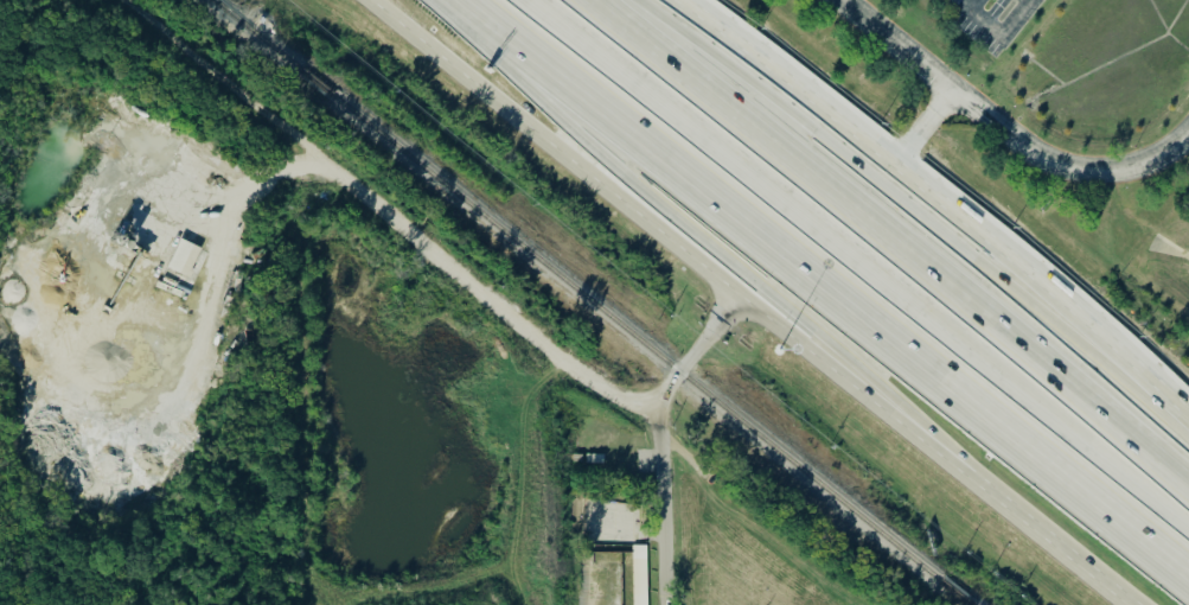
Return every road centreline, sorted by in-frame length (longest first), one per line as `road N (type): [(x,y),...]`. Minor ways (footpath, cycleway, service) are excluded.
road 1 (primary): [(373,0),(1136,604)]
road 2 (motorway): [(475,0),(1188,573)]
road 3 (motorway): [(1188,512),(554,0)]
road 4 (motorway): [(1188,441),(638,0)]
road 5 (primary): [(1188,410),(897,164),(684,0)]
road 6 (motorway): [(432,0),(838,364)]
road 7 (residential): [(663,604),(658,406),(748,292)]

